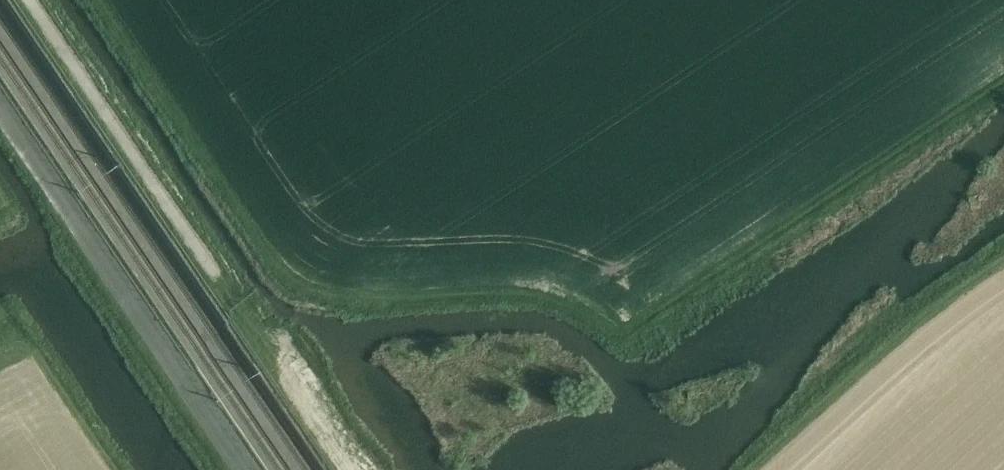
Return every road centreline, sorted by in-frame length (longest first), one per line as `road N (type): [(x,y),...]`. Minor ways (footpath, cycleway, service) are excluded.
road 1 (track): [(28,0),(346,469)]

